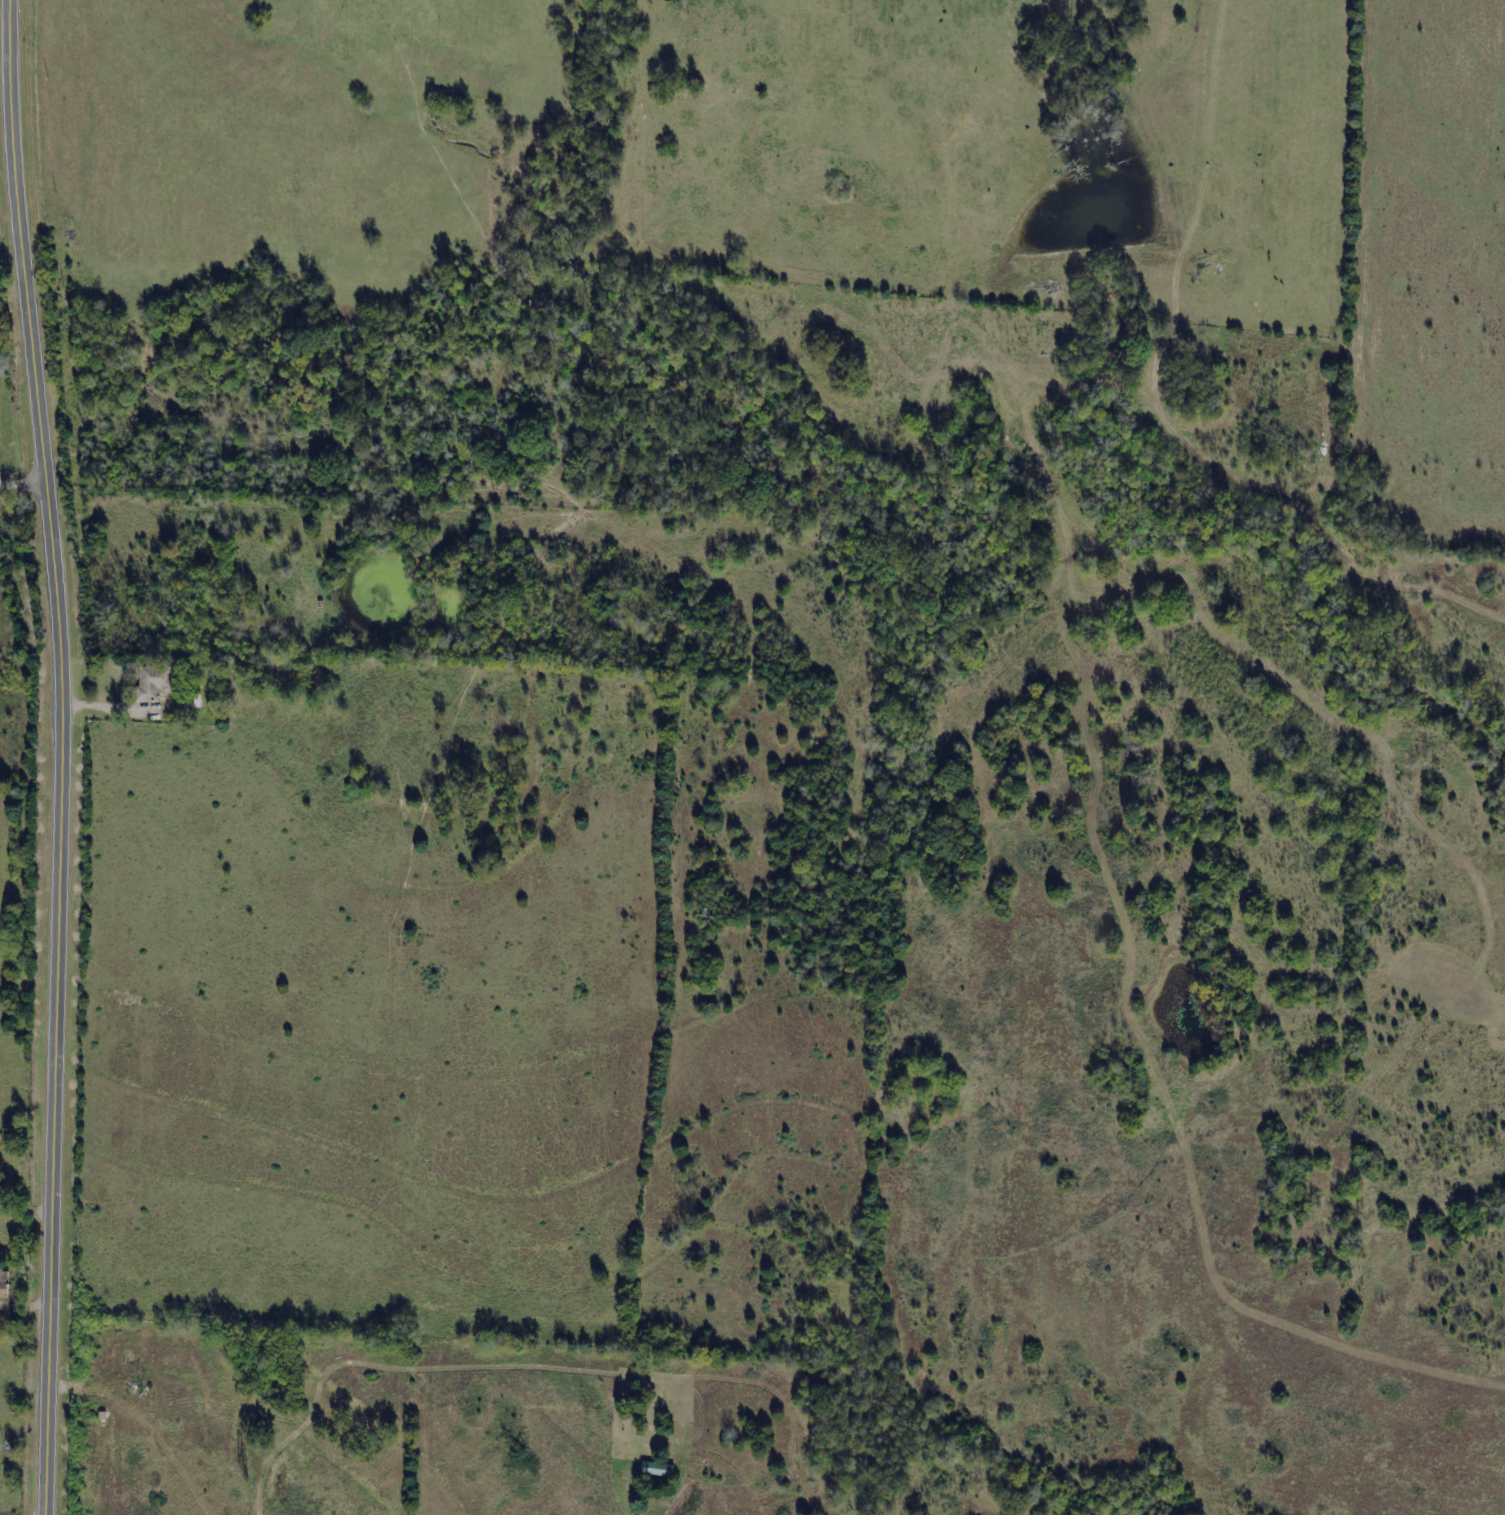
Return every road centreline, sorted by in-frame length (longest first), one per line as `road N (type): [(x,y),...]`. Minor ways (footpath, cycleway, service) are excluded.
road 1 (primary): [(44,1514),(59,619),(9,132),(8,0)]

